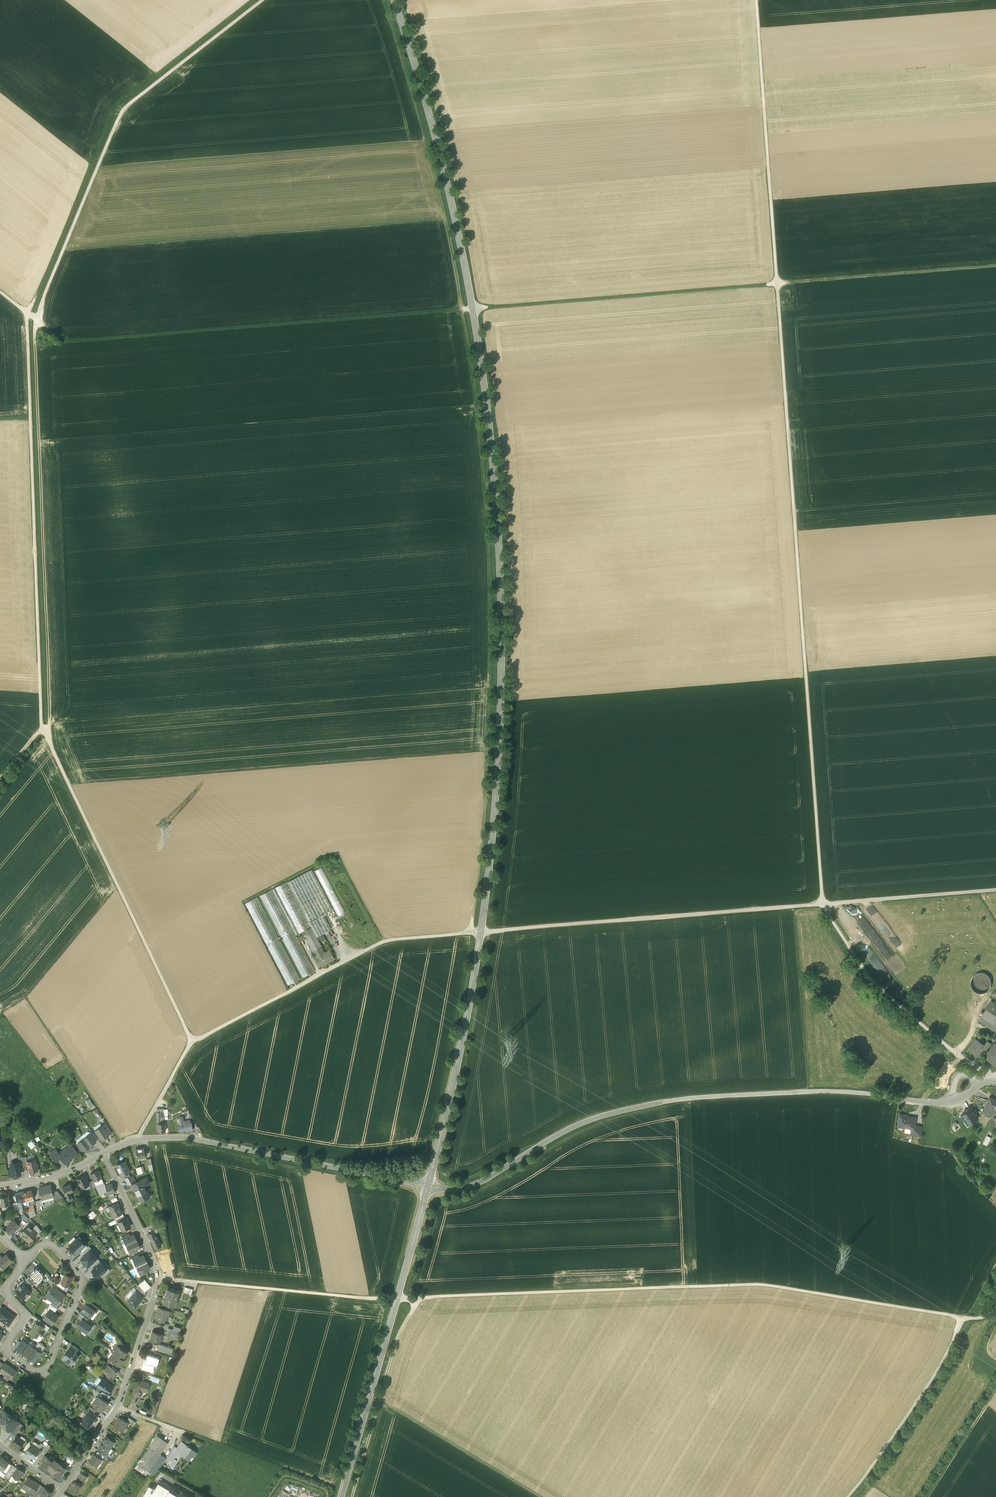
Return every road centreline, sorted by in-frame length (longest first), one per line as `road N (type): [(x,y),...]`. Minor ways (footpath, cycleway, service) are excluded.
road 1 (secondary): [(430,1187),(487,885),(501,583),(467,275),(437,134),(391,0)]
road 2 (track): [(992,1081),(876,987),(822,893),(760,0)]
road 3 (track): [(38,320),(75,340),(995,270)]
road 4 (track): [(382,0),(449,236),(484,483),(492,714),(470,933)]
road 5 (track): [(159,1278),(367,1298),(770,1290),(962,1320)]
road 6 (track): [(995,890),(480,933)]
road 7 (unclassified): [(430,1187),(483,1182),(582,1123),(652,1104),(827,1091),(895,1099)]
road 8 (track): [(0,292),(28,314),(42,728)]
road 9 (track): [(48,732),(38,320)]
road 10 (track): [(262,0),(126,115),(38,320)]
road 11 (track): [(191,1042),(48,732)]
road 12 (secondary): [(342,1496),(430,1187)]
road 13 (residential): [(27,1261),(6,1289),(24,1315),(5,1349),(39,1370),(84,1284),(56,1248),(34,1252)]
road 14 (residential): [(140,1139),(198,1140),(430,1187)]
road 15 (residential): [(116,1408),(159,1278),(103,1154)]
road 16 (track): [(853,1496),(935,1382),(962,1320),(995,1316)]
road 17 (track): [(351,1496),(397,1335),(415,1298)]
road 18 (track): [(126,115),(112,114),(37,293)]
road 19 (track): [(379,1399),(538,1496)]
road 20 (track): [(120,1146),(31,1003)]

